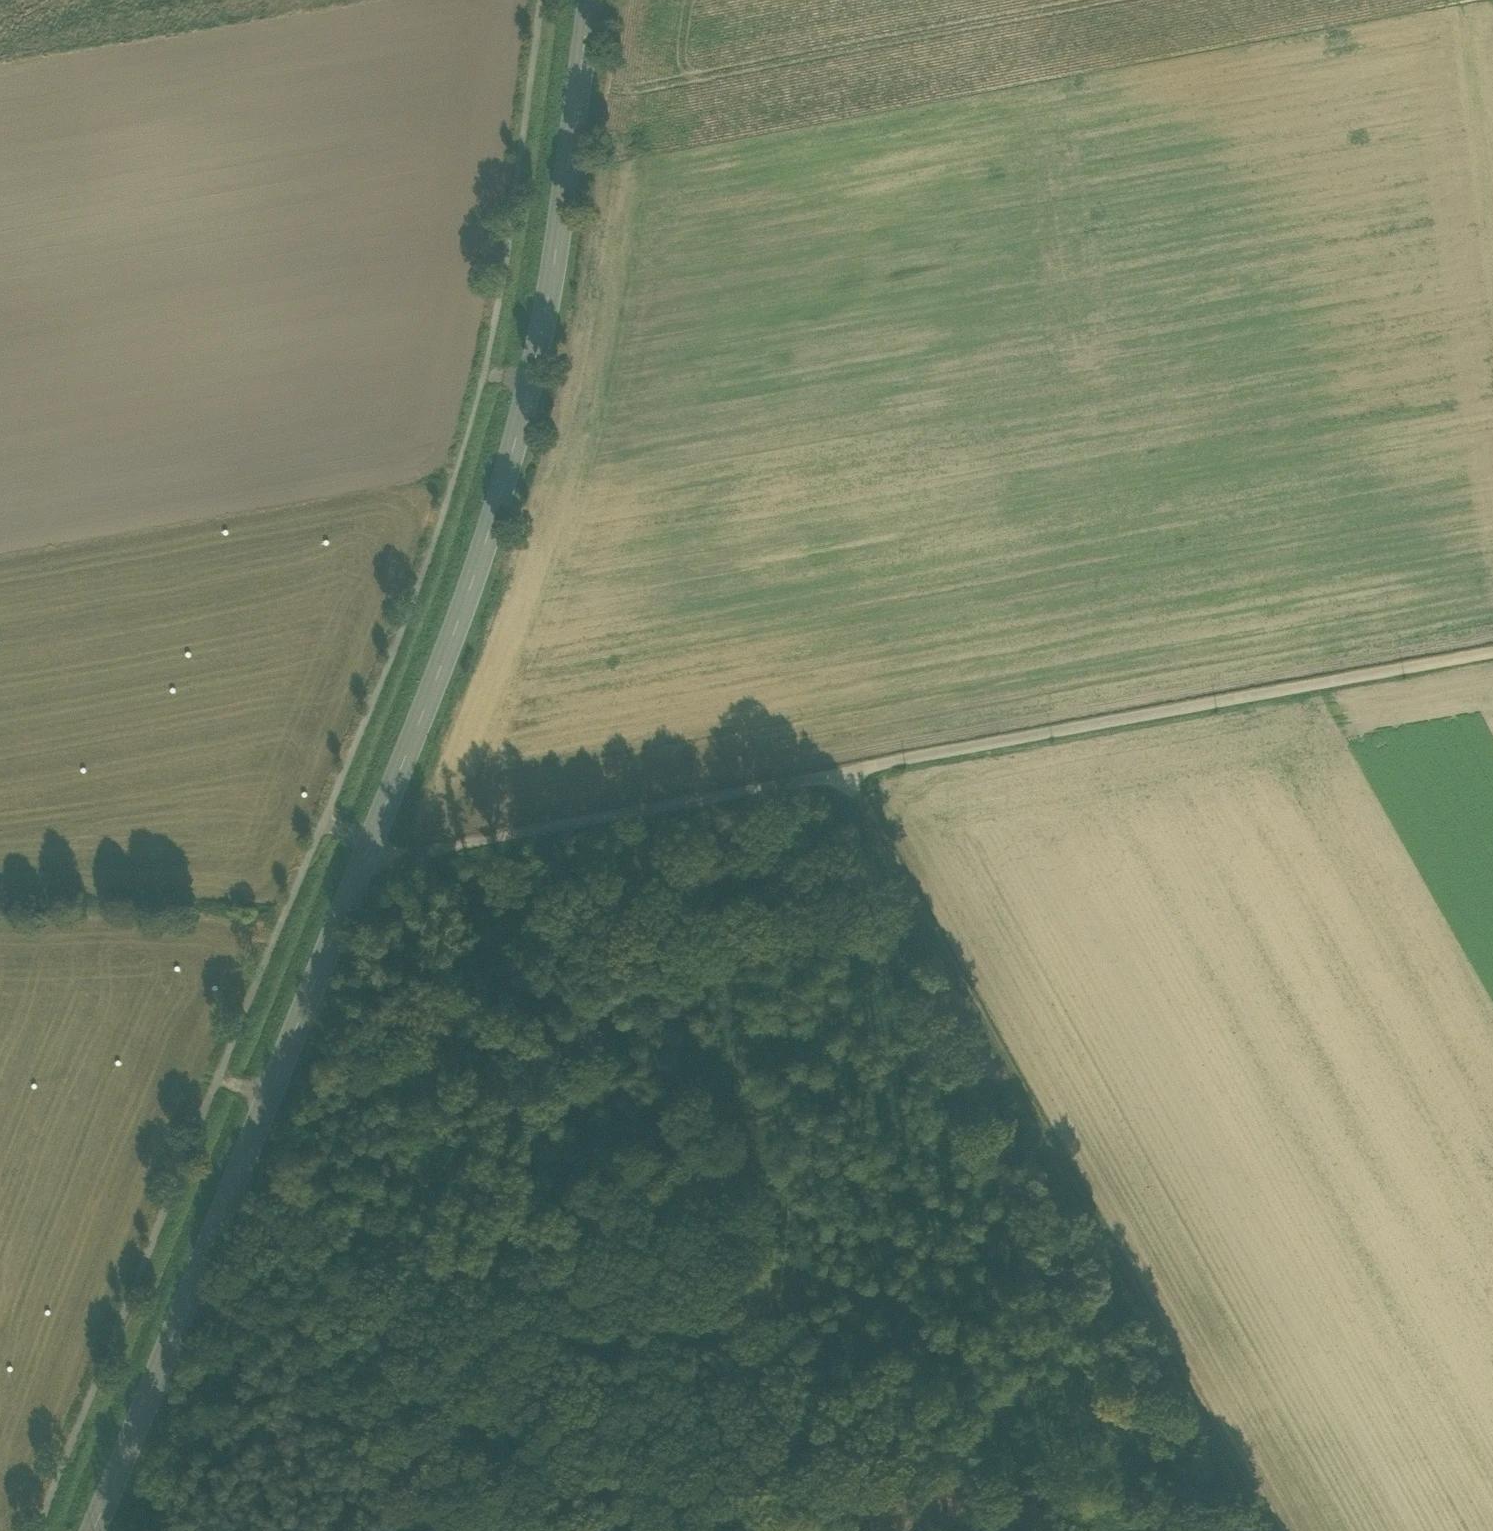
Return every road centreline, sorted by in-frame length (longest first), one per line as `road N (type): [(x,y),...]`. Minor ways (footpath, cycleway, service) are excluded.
road 1 (unclassified): [(1492,652),(393,854),(369,845)]
road 2 (secondary): [(590,0),(533,374),(482,556),(369,845)]
road 3 (track): [(839,775),(1263,1530)]
road 4 (secondary): [(369,845),(95,1530)]

